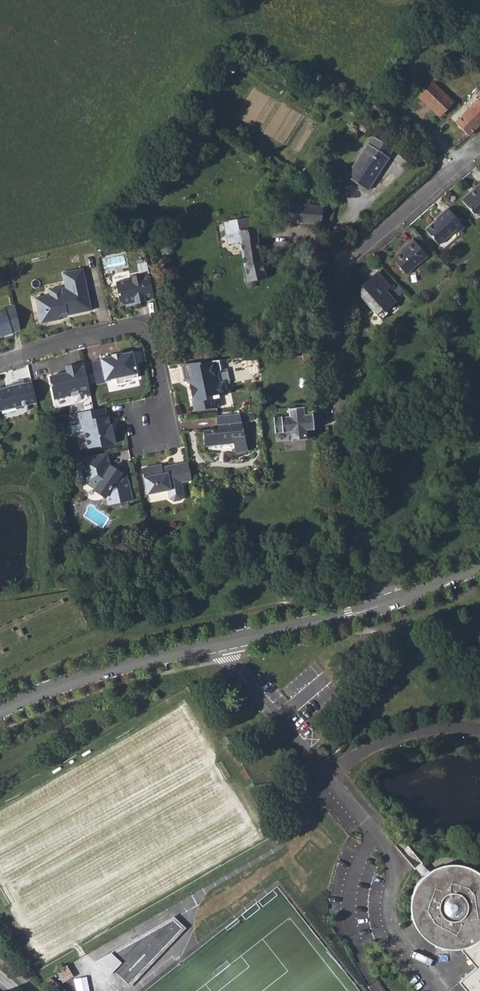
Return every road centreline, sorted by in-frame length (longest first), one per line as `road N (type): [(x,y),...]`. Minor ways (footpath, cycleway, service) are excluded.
road 1 (residential): [(383,605),(350,502),(337,353),(340,275),(479,143)]
road 2 (tertiary): [(383,605),(59,687),(0,713)]
road 3 (residential): [(0,363),(142,330),(152,339),(166,397),(149,426)]

